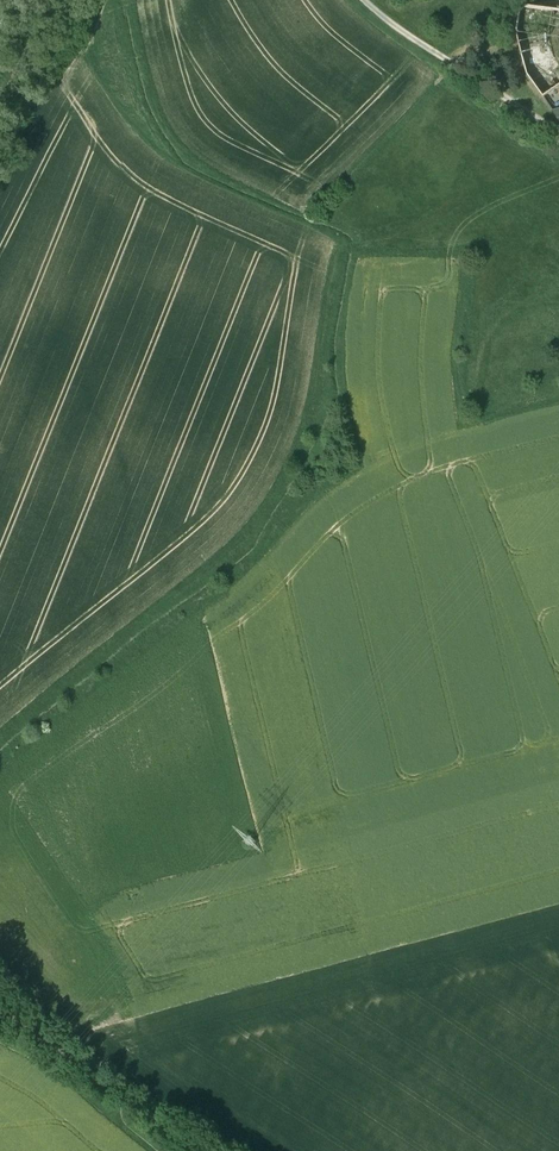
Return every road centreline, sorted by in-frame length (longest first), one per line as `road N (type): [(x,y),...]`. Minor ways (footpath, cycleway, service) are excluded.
road 1 (track): [(361,0),(548,130),(558,129)]

